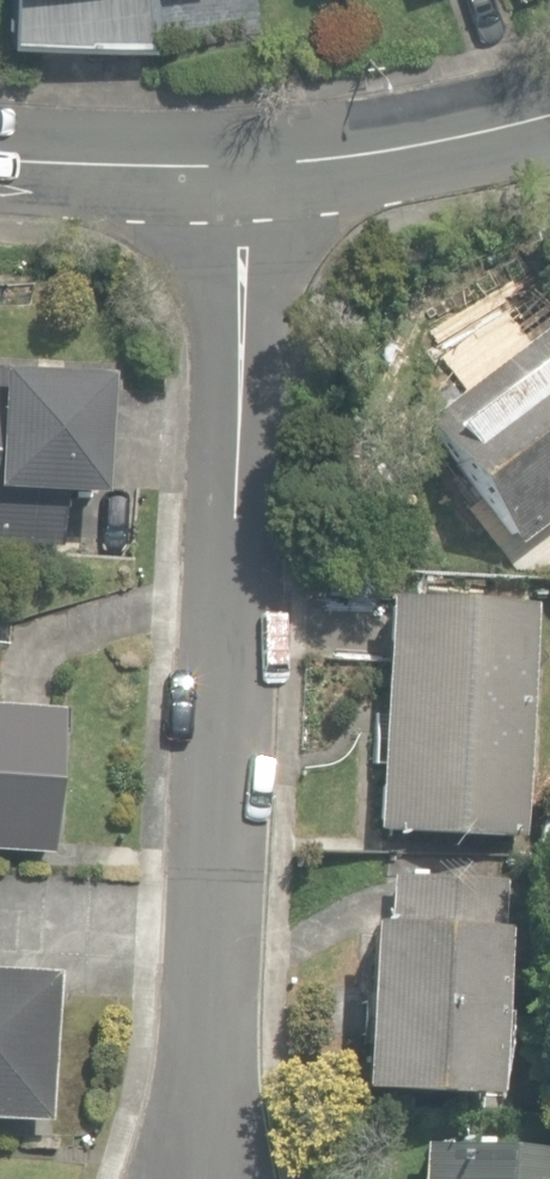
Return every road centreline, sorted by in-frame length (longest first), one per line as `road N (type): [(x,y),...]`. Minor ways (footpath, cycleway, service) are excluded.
road 1 (residential): [(185,1178),(232,171)]
road 2 (residential): [(549,97),(419,139),(232,171)]
road 3 (residential): [(232,171),(0,159)]

